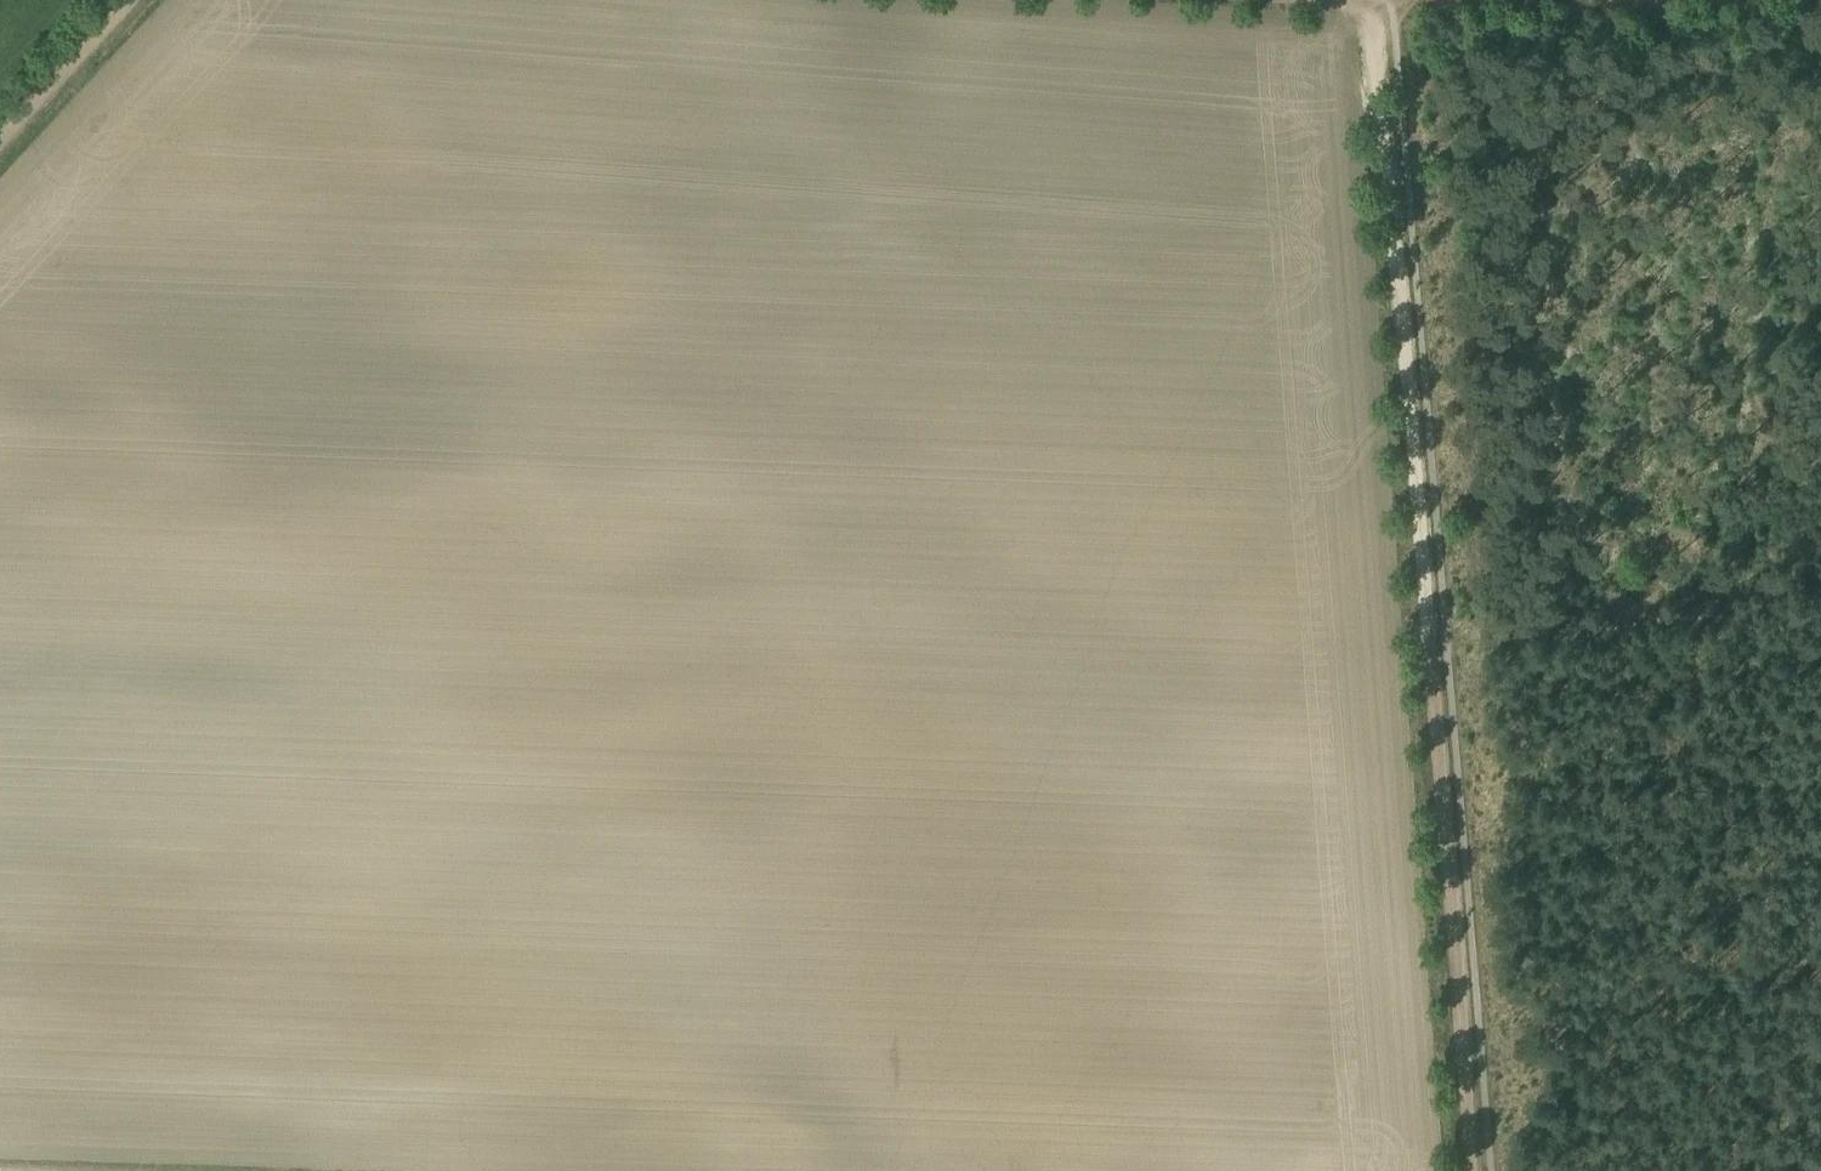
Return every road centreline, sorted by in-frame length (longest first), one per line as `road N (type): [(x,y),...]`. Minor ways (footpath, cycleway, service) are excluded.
road 1 (track): [(1470,1170),(1375,0)]
road 2 (track): [(123,0),(0,136)]

